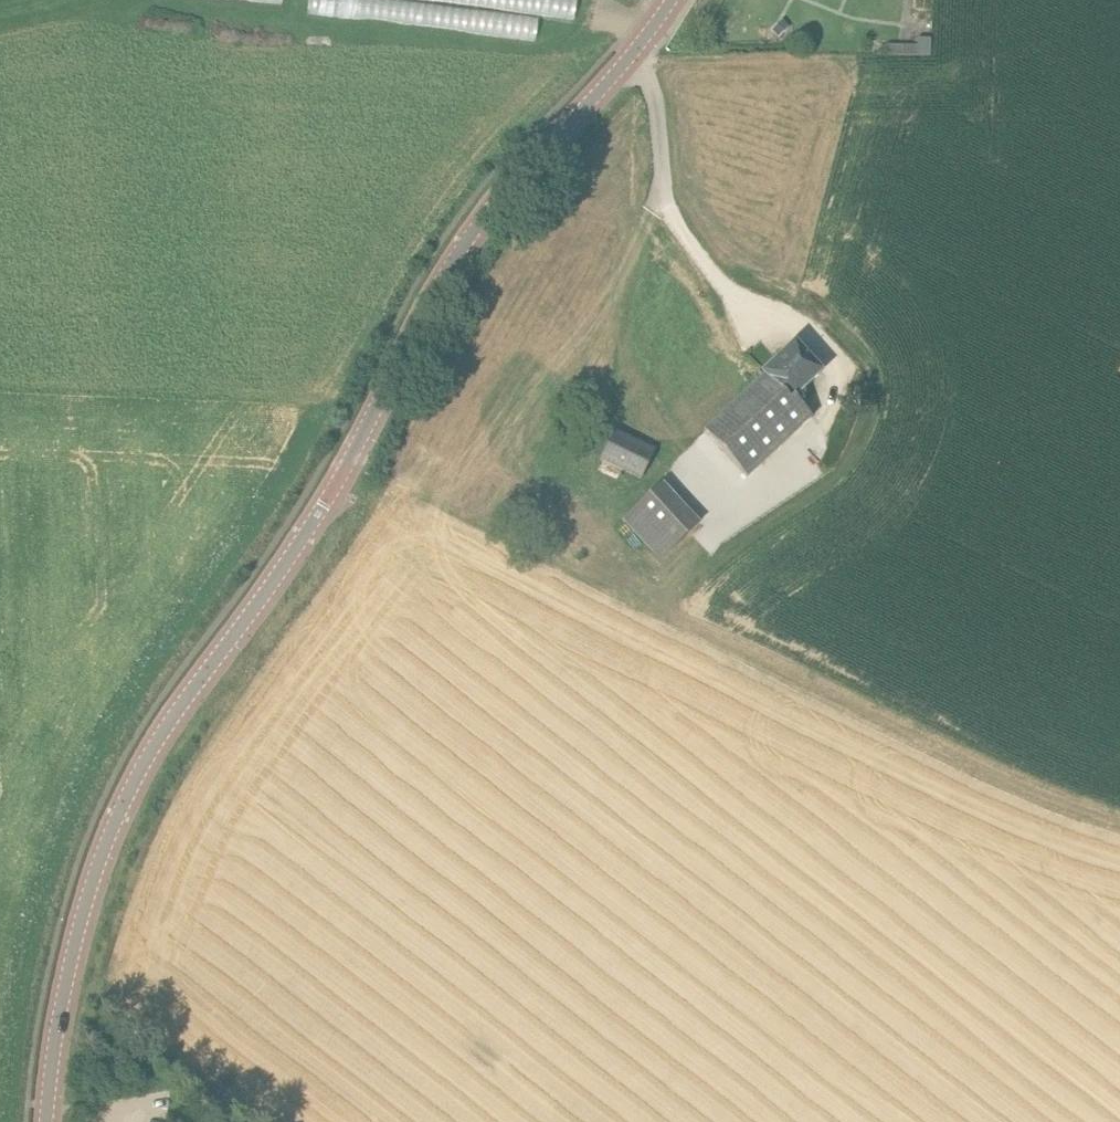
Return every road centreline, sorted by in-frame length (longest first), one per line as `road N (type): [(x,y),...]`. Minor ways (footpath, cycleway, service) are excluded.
road 1 (tertiary): [(46,1121),(76,938),(134,780),(325,502),(446,270),(488,209),(670,0)]

